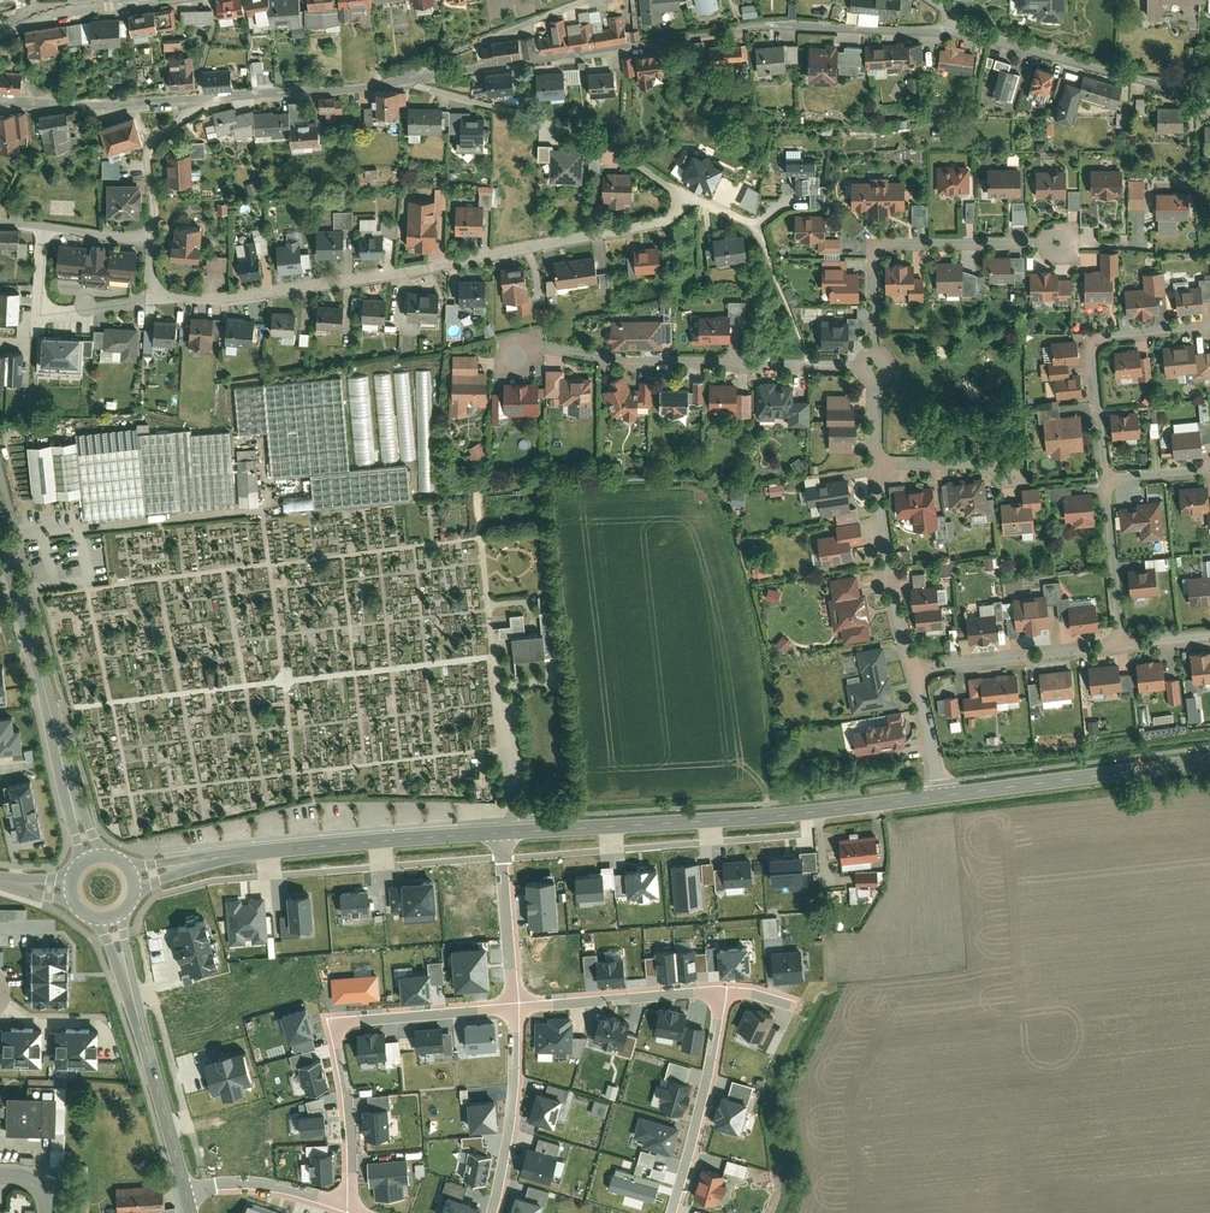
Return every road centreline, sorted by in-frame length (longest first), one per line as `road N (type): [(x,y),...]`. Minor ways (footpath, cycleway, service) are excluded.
road 1 (residential): [(956,25),(743,18),(411,74)]
road 2 (residential): [(160,285),(180,295),(226,297),(428,269),(672,218),(690,199)]
road 3 (tertiary): [(499,832),(804,813),(940,795)]
road 4 (residential): [(411,74),(200,96),(0,97)]
road 5 (tertiary): [(136,877),(225,856),(499,832)]
road 6 (residential): [(347,1206),(346,1093),(333,1023),(514,1005)]
road 7 (residential): [(875,364),(638,363),(543,349),(512,357)]
road 8 (tertiary): [(93,855),(0,521)]
road 9 (residential): [(411,74),(613,144),(690,199)]
road 10 (residential): [(875,364),(872,244),(1055,241)]
road 11 (tertiary): [(185,1190),(113,919)]
road 12 (tertiary): [(940,795),(1209,762)]
road 13 (residential): [(1209,325),(1087,336),(1102,480)]
road 14 (residential): [(1209,92),(956,25)]
road 15 (residential): [(671,1212),(717,1046),(721,991)]
road 16 (residential): [(917,670),(895,617),(874,464)]
road 17 (residential): [(514,1005),(518,1061),(492,1212)]
road 18 (residential): [(721,991),(514,1005)]
road 19 (residential): [(917,670),(1120,649)]
road 20 (residential): [(411,74),(428,59),(569,0)]
road 21 (residential): [(499,832),(514,1005)]
road 22 (residential): [(1102,480),(1120,649)]
road 23 (residential): [(185,1190),(250,1183),(347,1206)]
road 24 (residential): [(46,226),(154,240),(160,285)]
road 25 (residential): [(874,464),(981,465),(1008,474)]
road 26 (residential): [(940,795),(917,670)]
road 27 (residential): [(160,285),(134,301),(99,306),(41,302)]

